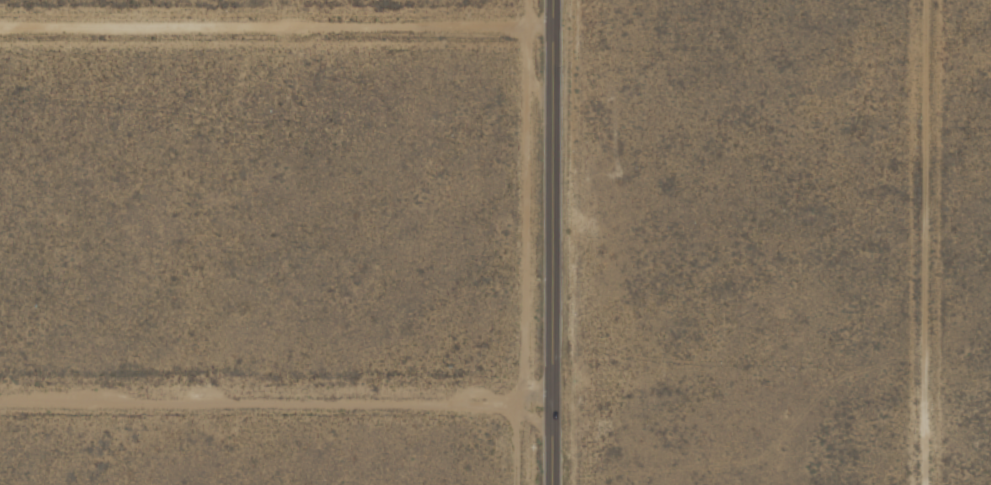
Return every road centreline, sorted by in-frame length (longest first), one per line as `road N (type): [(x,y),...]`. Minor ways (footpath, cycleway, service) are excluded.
road 1 (tertiary): [(554,0),(554,484)]
road 2 (track): [(933,484),(933,0)]

